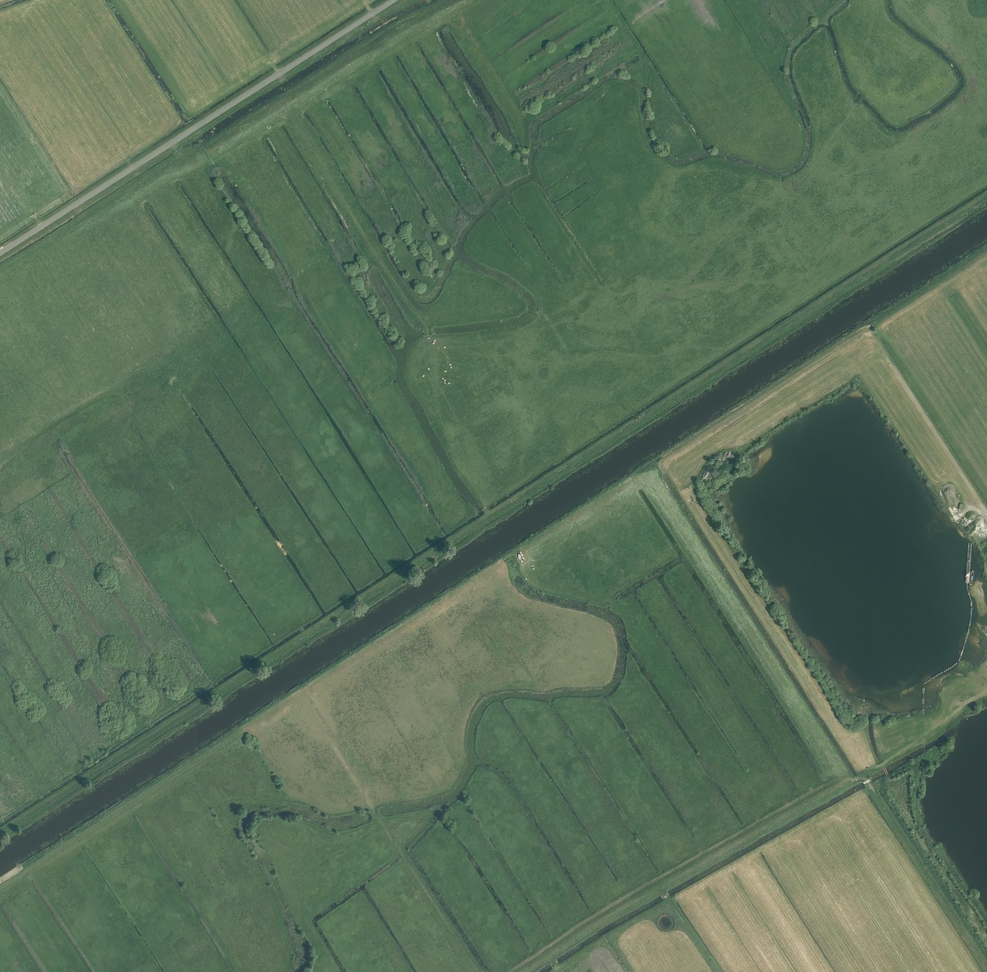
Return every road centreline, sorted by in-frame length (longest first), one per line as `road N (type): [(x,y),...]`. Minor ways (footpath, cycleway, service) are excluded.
road 1 (track): [(478,971),(300,698),(0,887)]
road 2 (track): [(519,971),(646,889),(856,776),(986,971)]
road 3 (unclassified): [(394,0),(0,253)]
road 4 (track): [(986,514),(893,366)]

